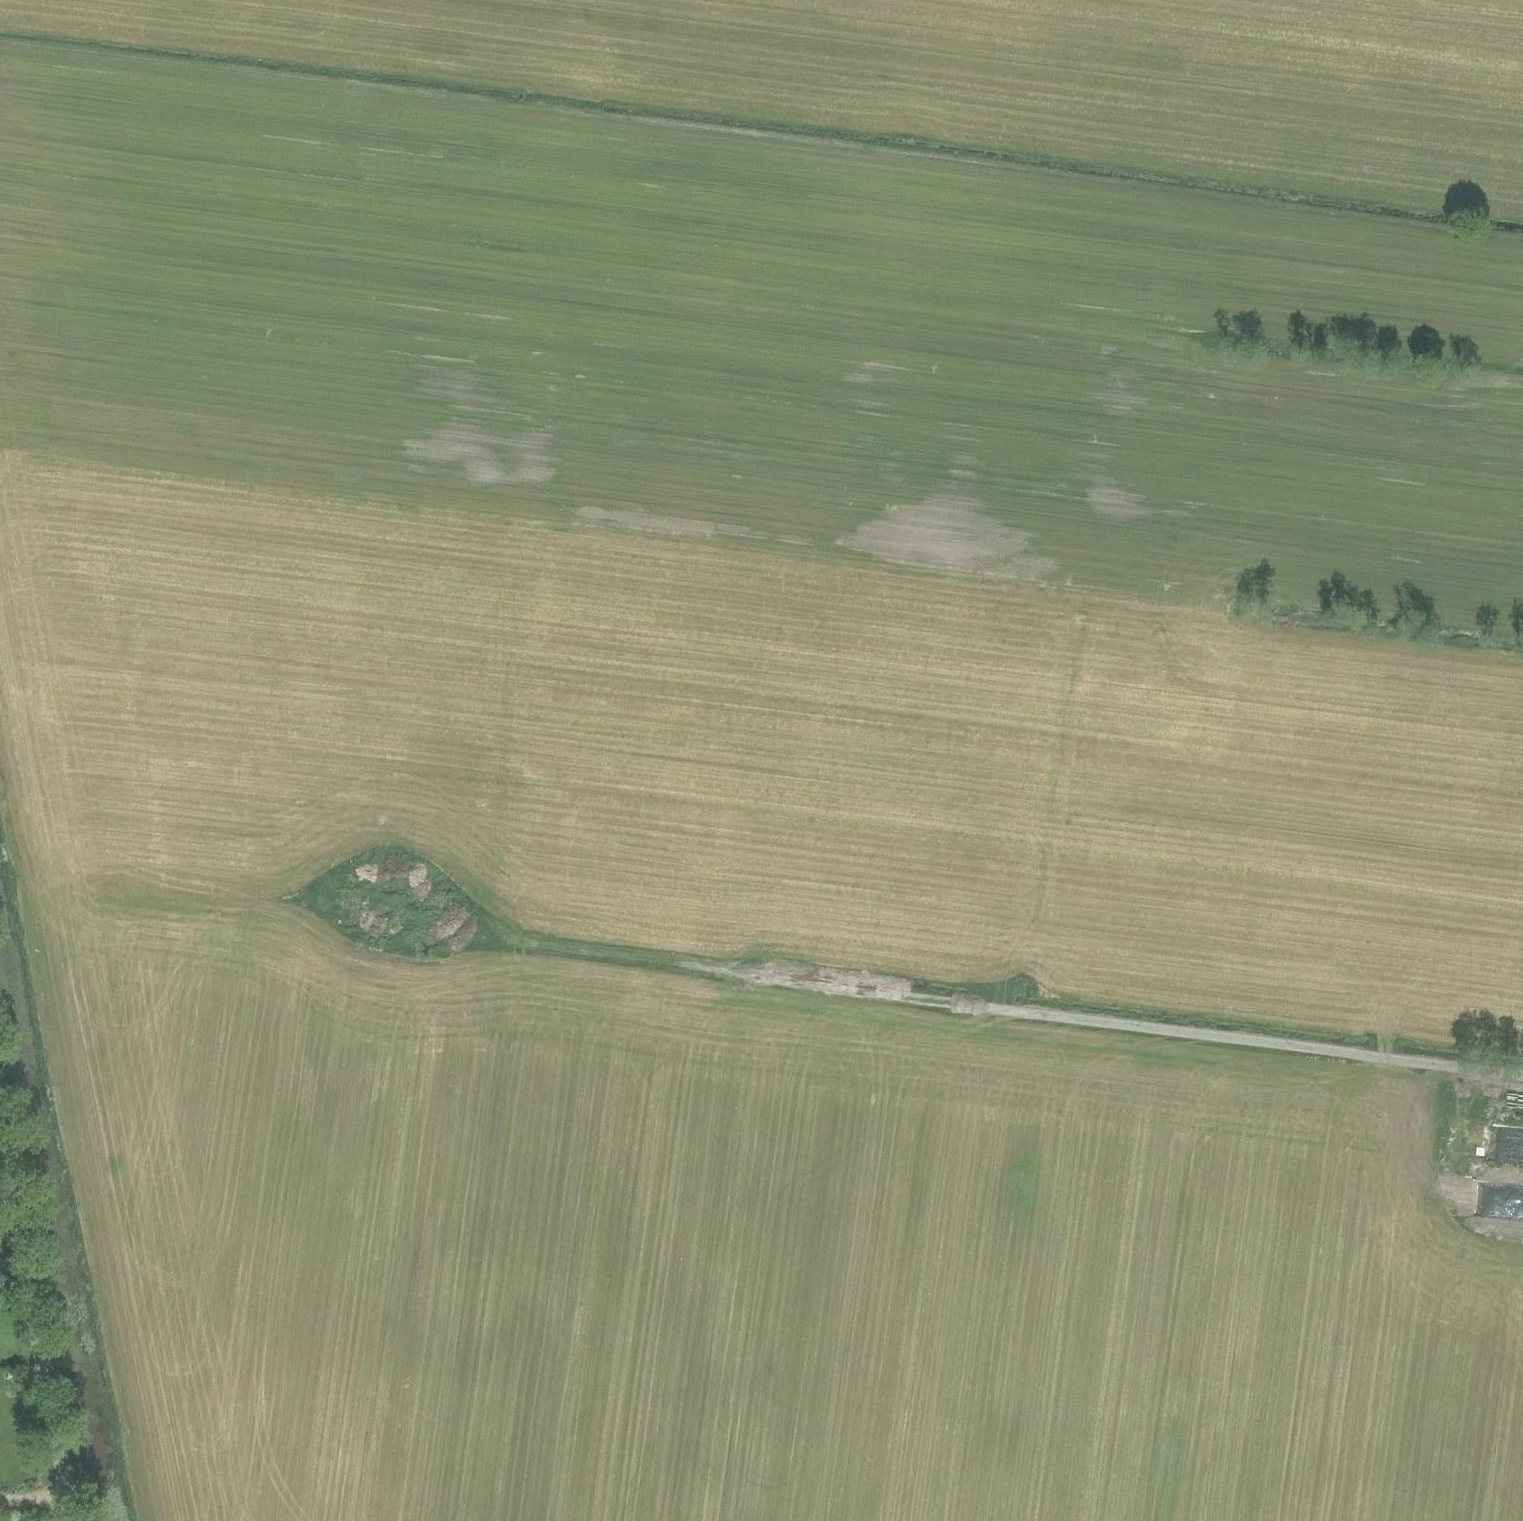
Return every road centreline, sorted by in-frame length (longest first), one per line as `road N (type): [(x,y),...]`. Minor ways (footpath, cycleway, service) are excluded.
road 1 (unclassified): [(68,1520),(0,1156)]

